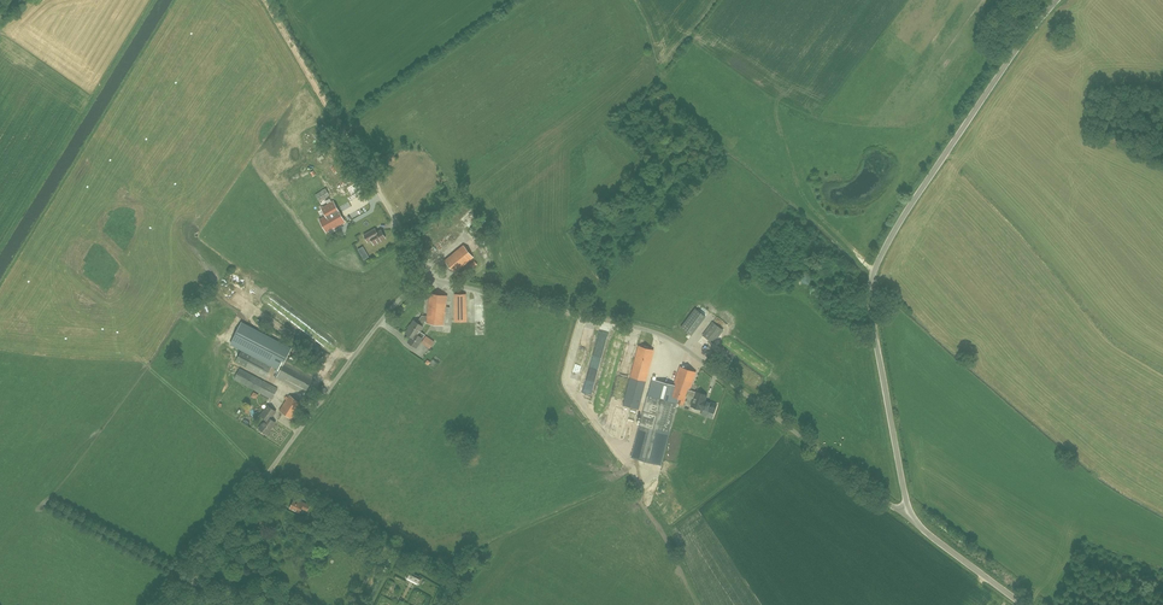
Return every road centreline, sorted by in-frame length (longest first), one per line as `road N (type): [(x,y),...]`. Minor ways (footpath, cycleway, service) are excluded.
road 1 (unclassified): [(910,512),(866,282),(1007,58),(1053,0)]
road 2 (unclassified): [(910,512),(662,335),(428,275)]
road 3 (unclassified): [(167,604),(366,340),(428,275)]
road 4 (track): [(264,0),(378,190)]
road 5 (unclassified): [(1024,604),(910,512)]

